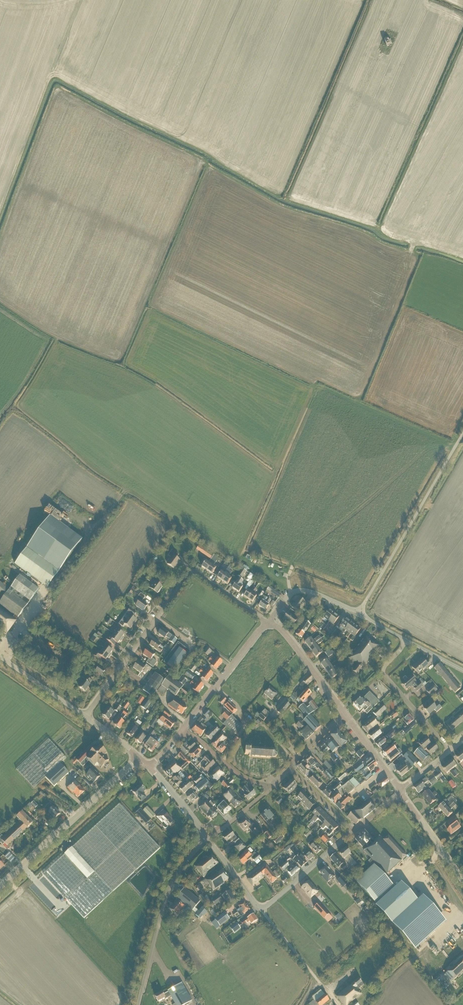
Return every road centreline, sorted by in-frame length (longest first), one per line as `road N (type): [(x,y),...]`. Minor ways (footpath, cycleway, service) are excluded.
road 1 (residential): [(86,718),(189,576),(267,624)]
road 2 (unclassified): [(359,613),(462,434)]
road 3 (tertiary): [(0,888),(139,758)]
road 4 (unclassified): [(136,1004),(167,888),(208,841)]
road 5 (residential): [(450,752),(384,675),(406,640)]
road 6 (tertiary): [(182,730),(267,624)]

